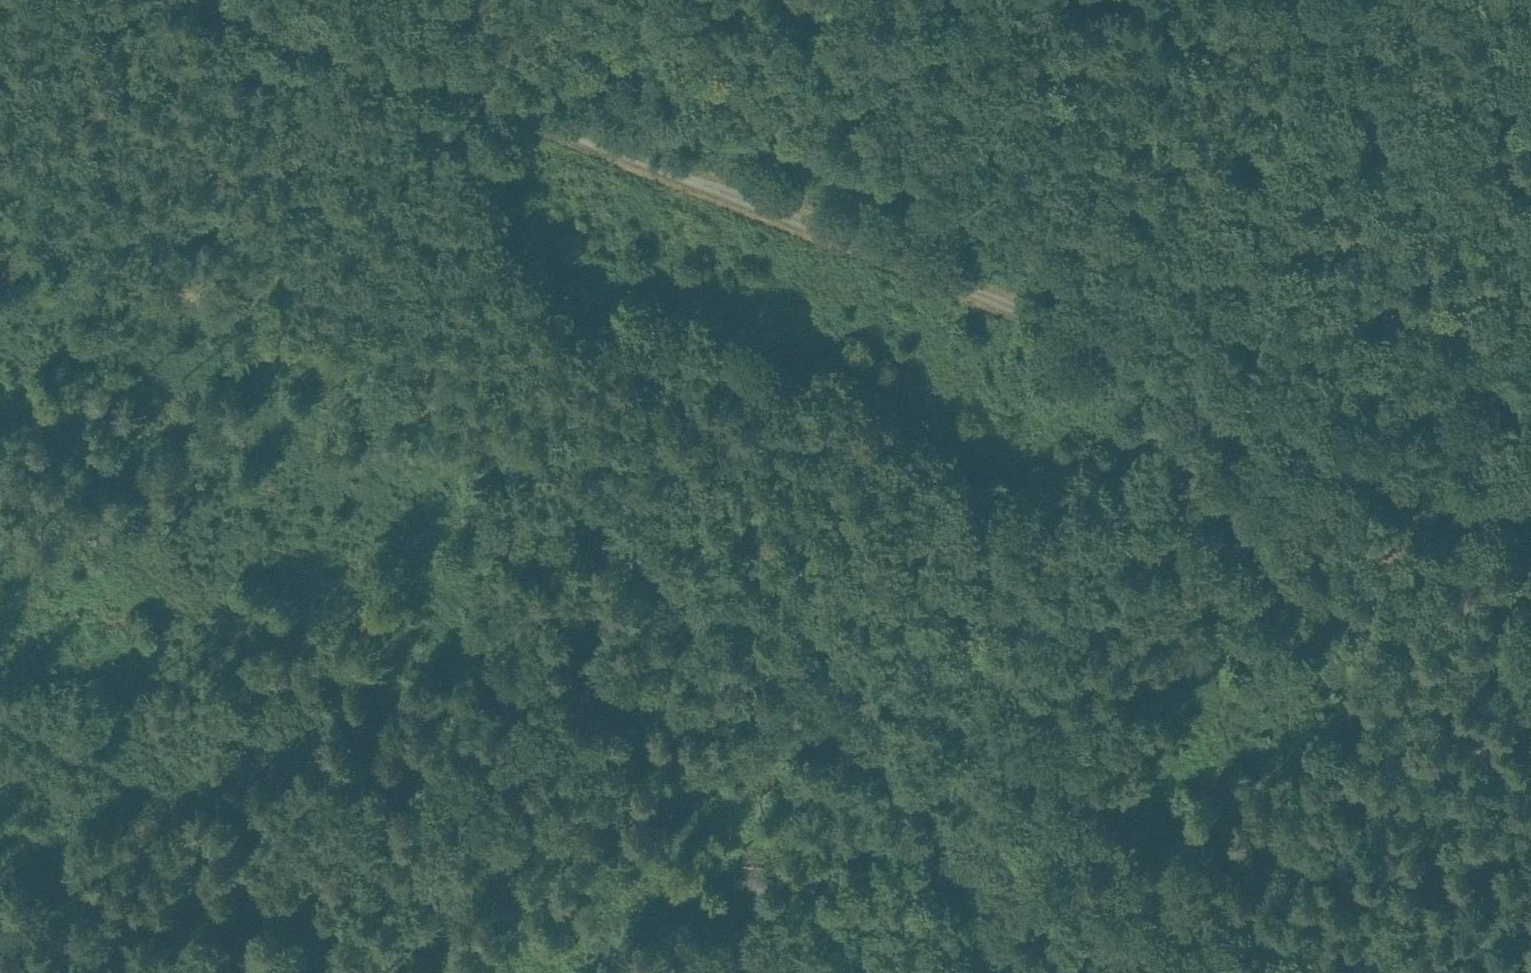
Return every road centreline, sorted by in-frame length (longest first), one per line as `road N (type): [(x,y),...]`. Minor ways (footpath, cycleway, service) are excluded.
road 1 (track): [(1168,353),(265,0)]
road 2 (track): [(1168,353),(920,972)]
road 3 (track): [(1530,500),(1168,353)]
road 4 (track): [(1312,0),(1168,353)]

